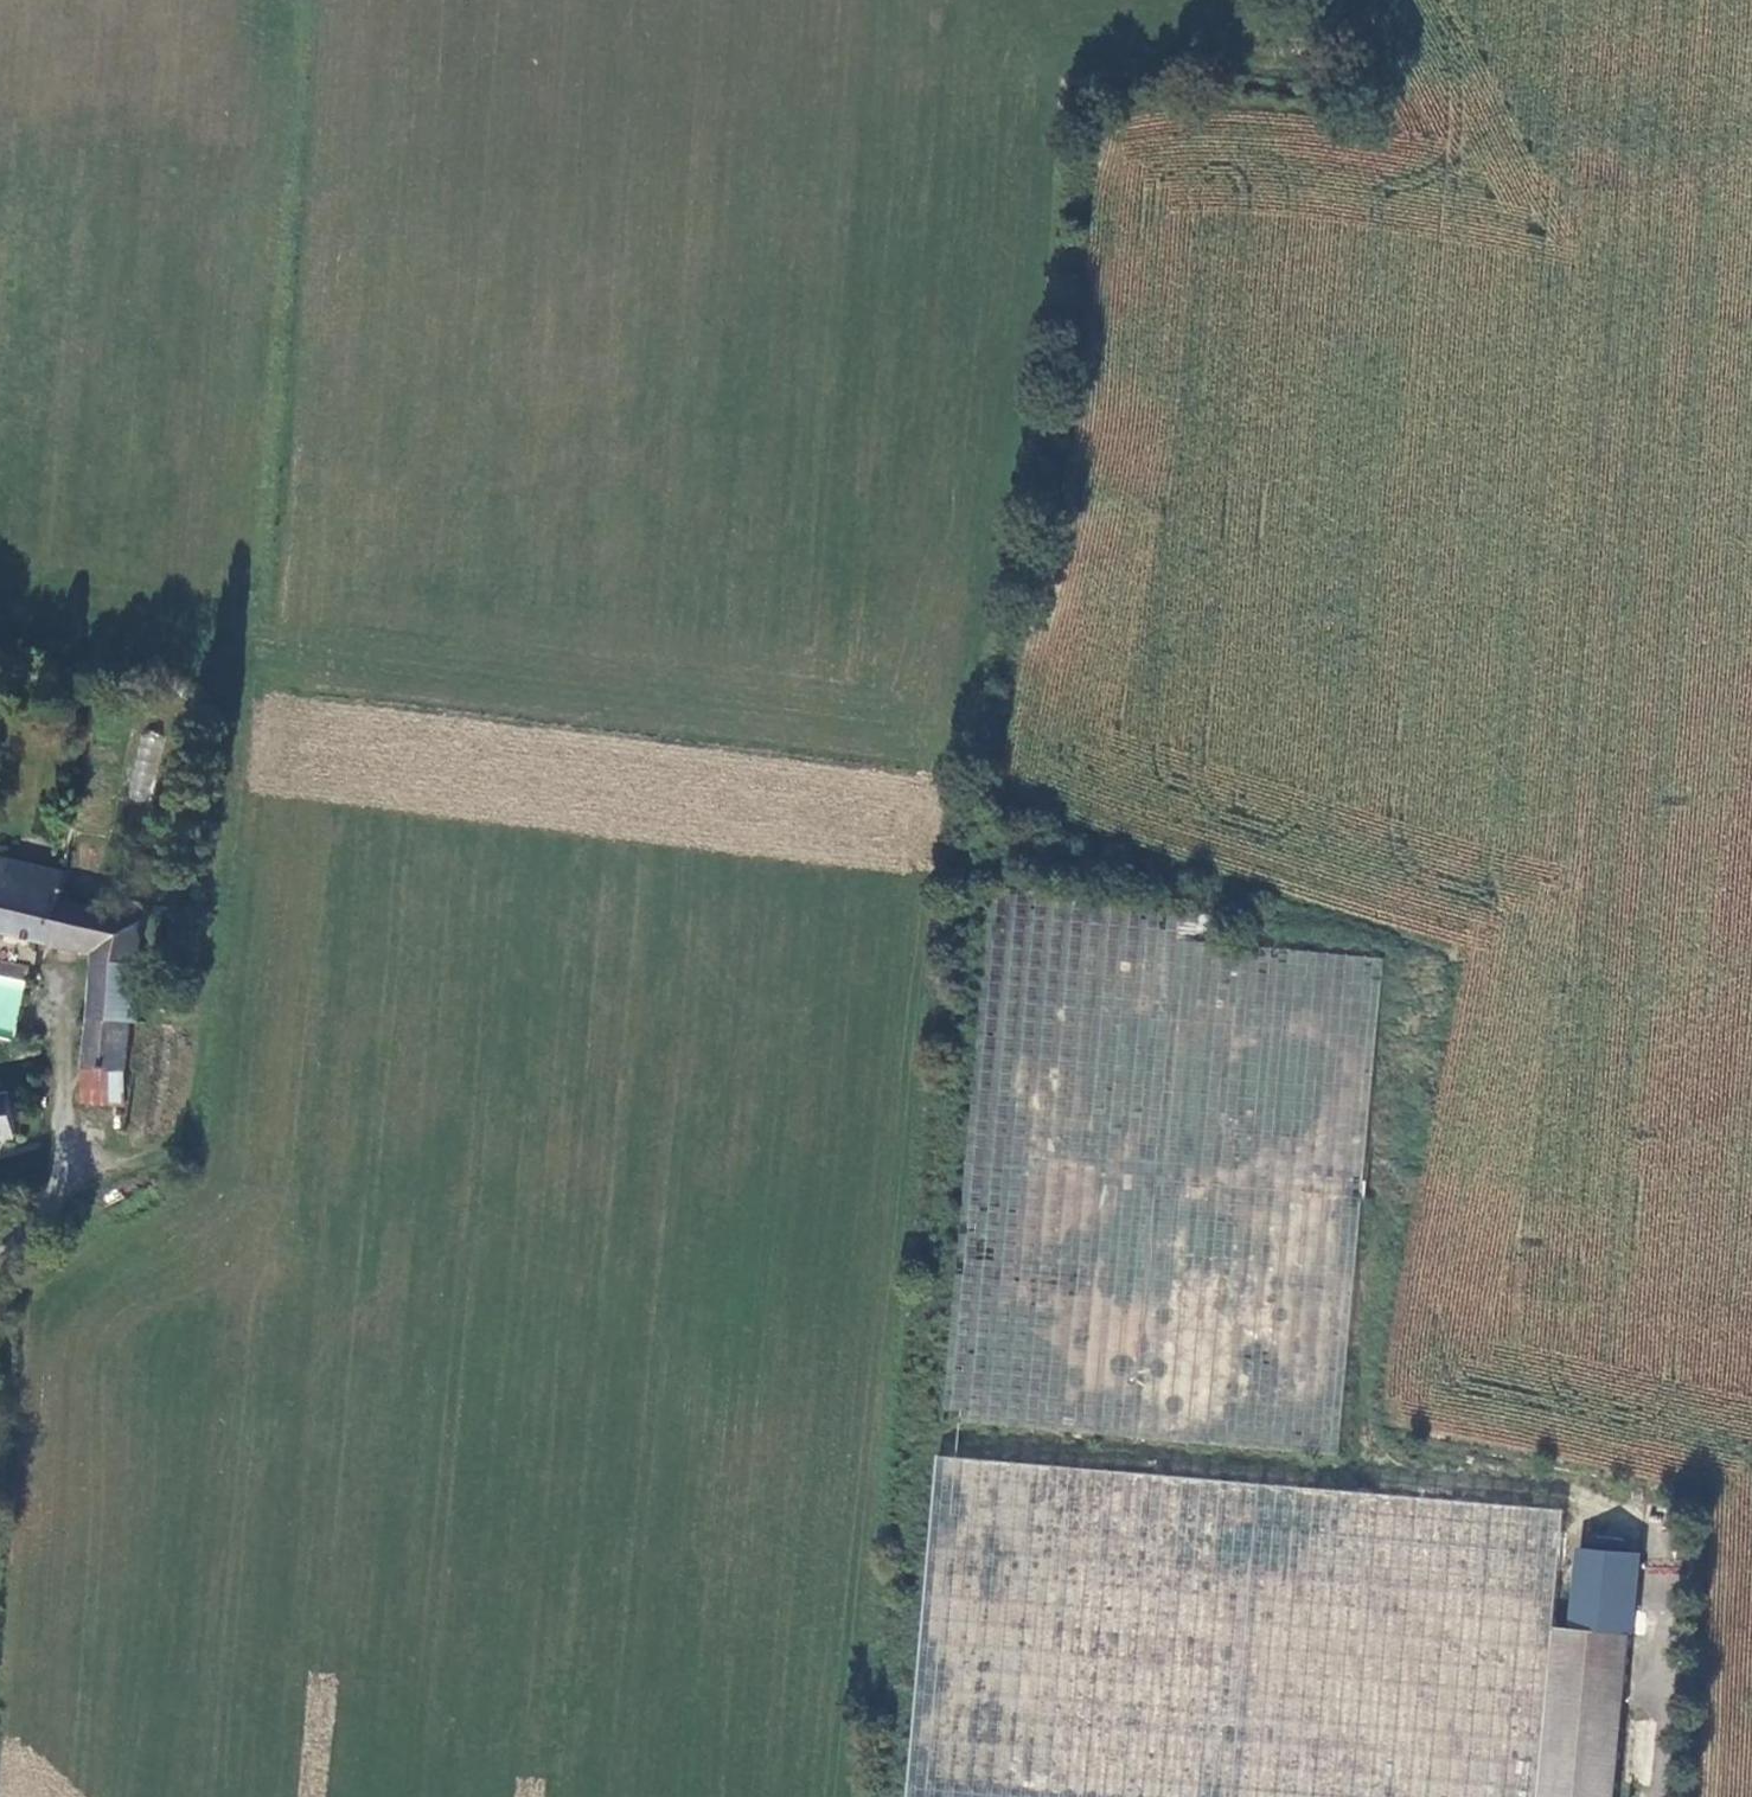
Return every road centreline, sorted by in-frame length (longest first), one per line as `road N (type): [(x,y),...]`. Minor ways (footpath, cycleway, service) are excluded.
road 1 (unclassified): [(0,1253),(42,1212),(54,1185),(67,996)]
road 2 (track): [(1672,1531),(1643,1796)]

